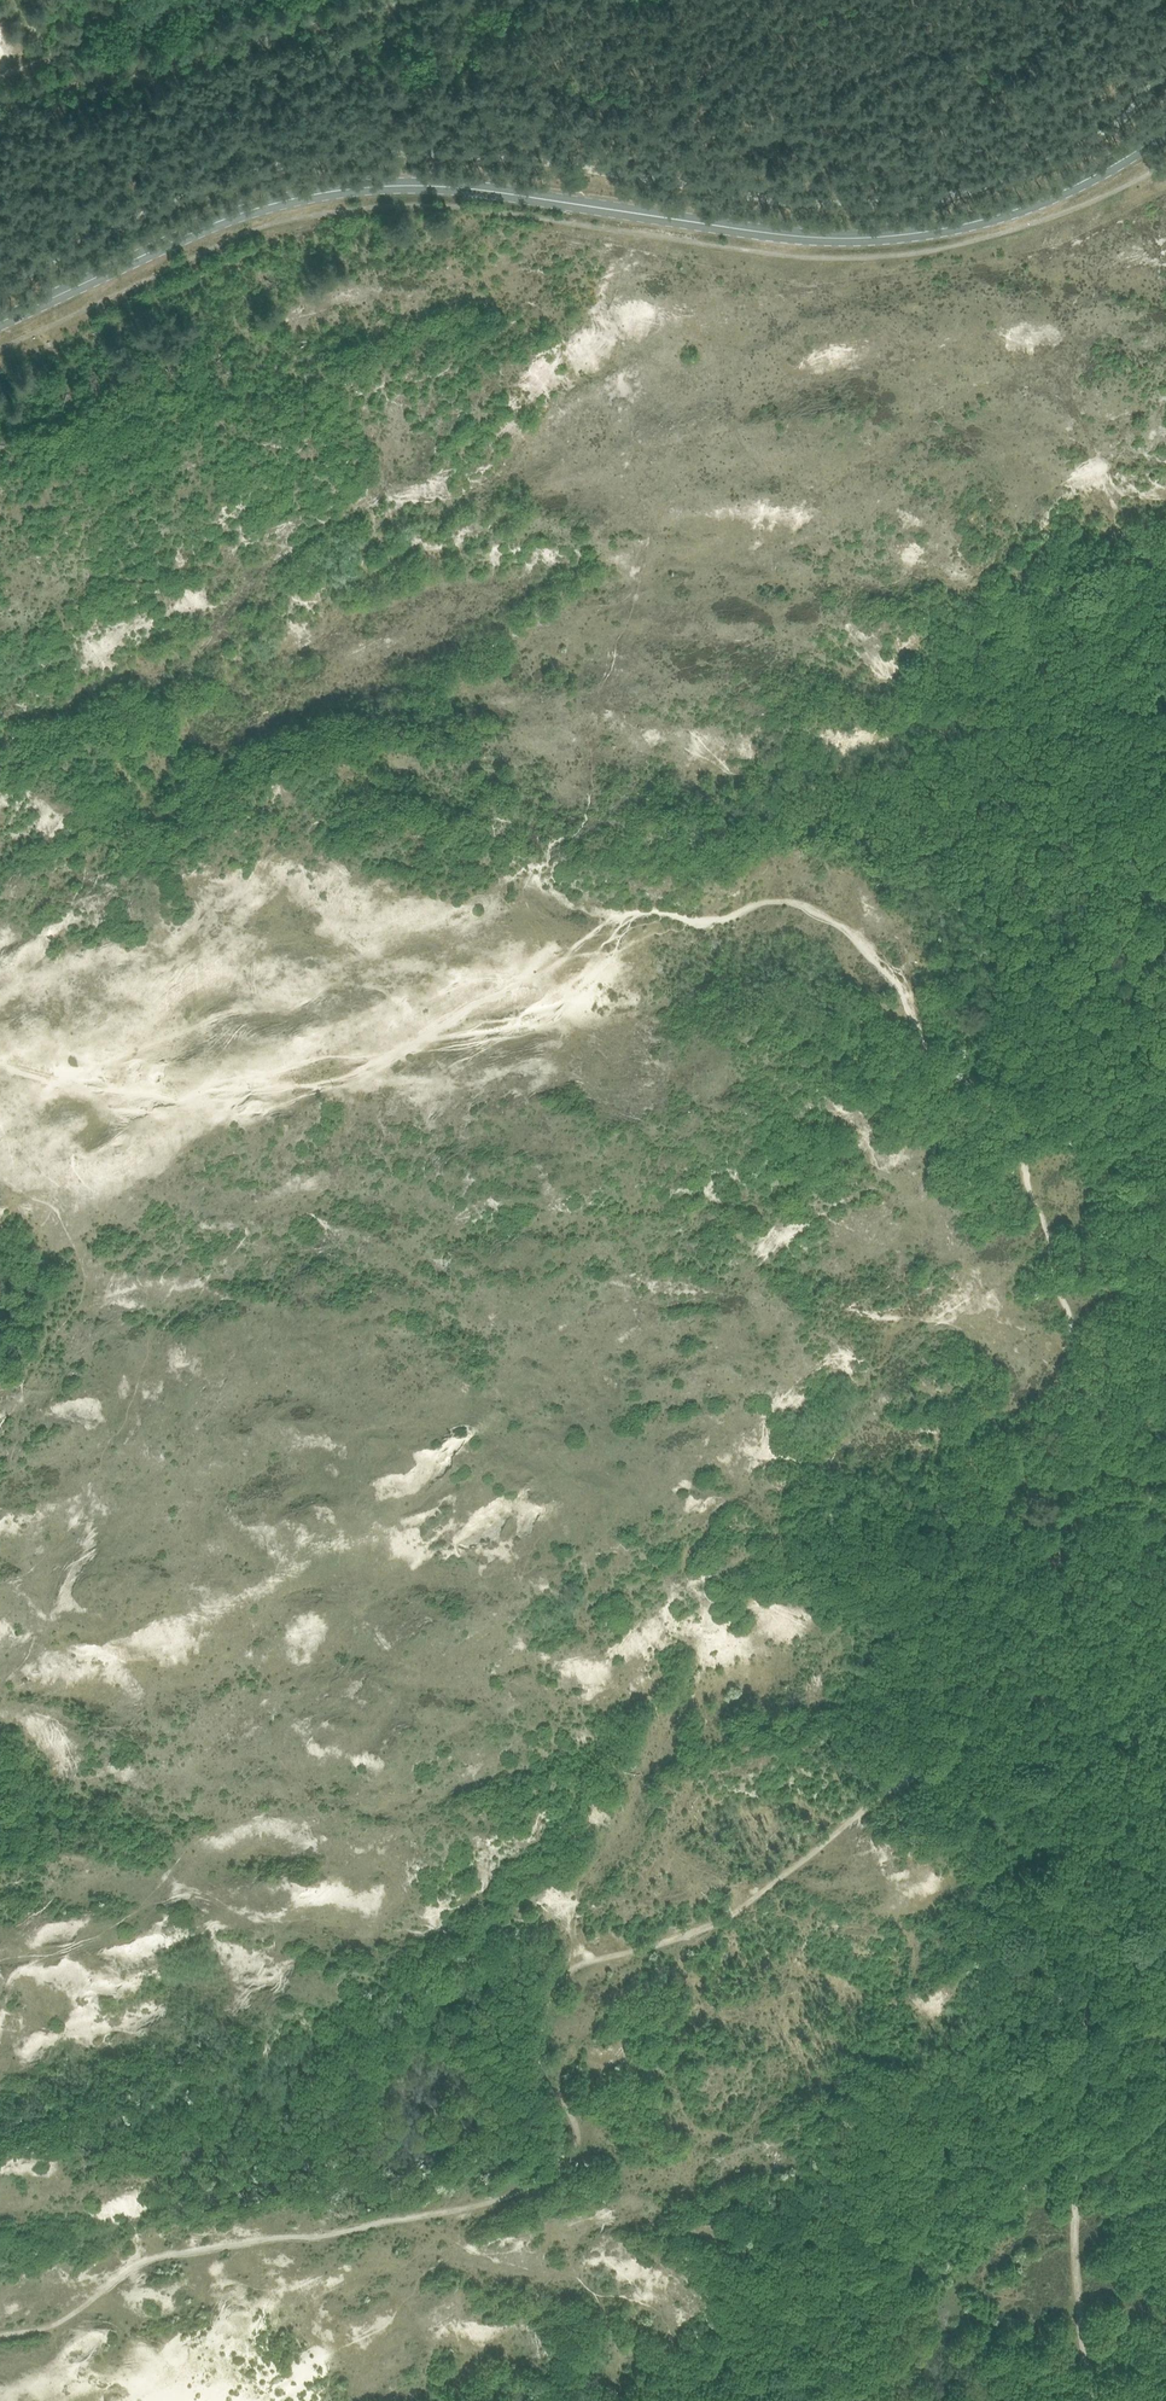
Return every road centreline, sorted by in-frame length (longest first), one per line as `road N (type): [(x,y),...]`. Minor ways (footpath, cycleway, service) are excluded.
road 1 (secondary): [(0,322),(209,225),(331,192),(448,187),(768,234),(874,238),(980,221),(1045,200),(1165,132)]

